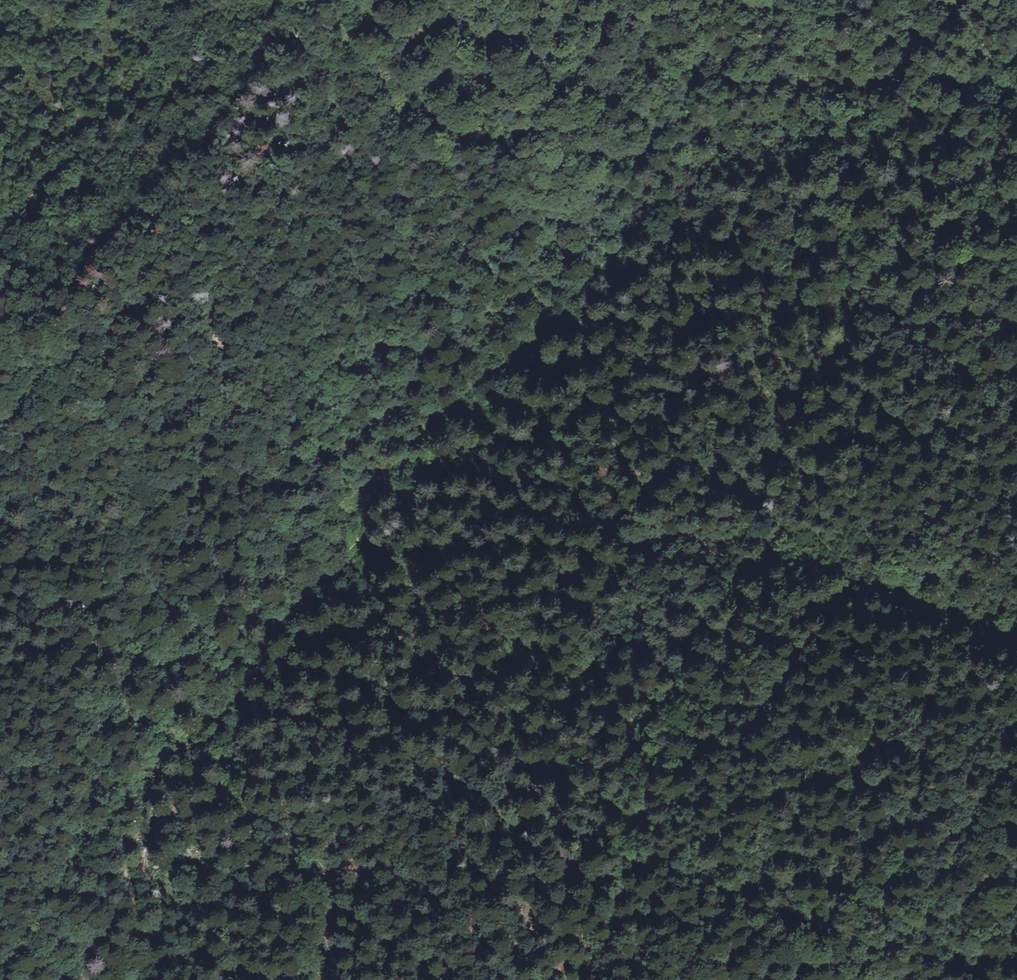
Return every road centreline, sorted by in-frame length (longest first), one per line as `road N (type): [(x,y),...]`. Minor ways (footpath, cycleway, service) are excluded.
road 1 (track): [(529,979),(693,638),(773,561),(761,495),(883,272),(959,155),(975,110),(996,91),(942,75),(937,38),(949,0)]
road 2 (track): [(927,0),(726,131)]

